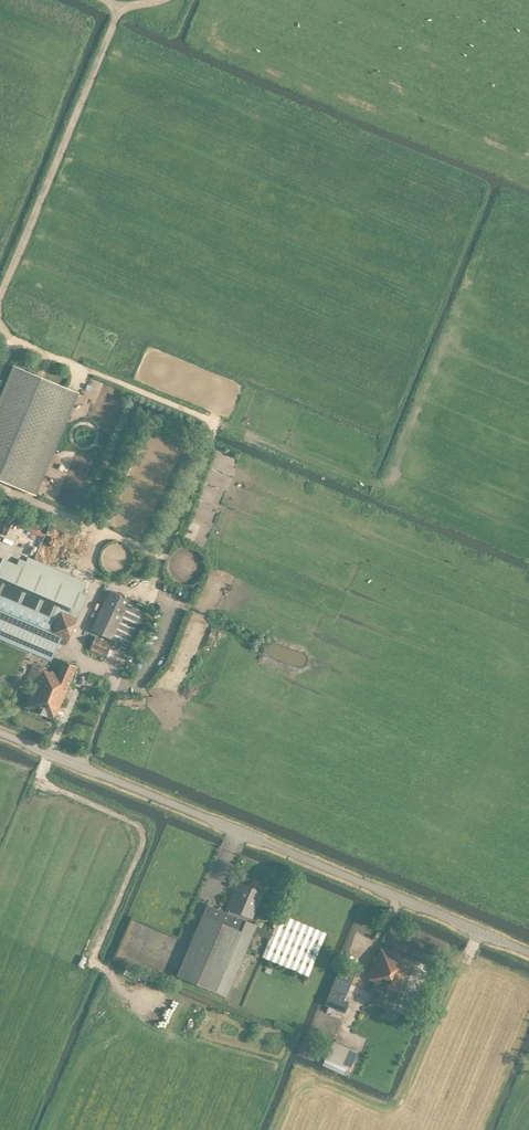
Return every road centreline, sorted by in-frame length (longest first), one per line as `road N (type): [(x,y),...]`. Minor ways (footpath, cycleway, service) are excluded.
road 1 (tertiary): [(528,952),(0,733)]
road 2 (track): [(164,1009),(124,994),(94,960),(144,842),(138,825),(39,782),(50,754)]
road 3 (track): [(279,1129),(302,1088),(319,1084),(389,1117),(406,1108),(482,932)]

